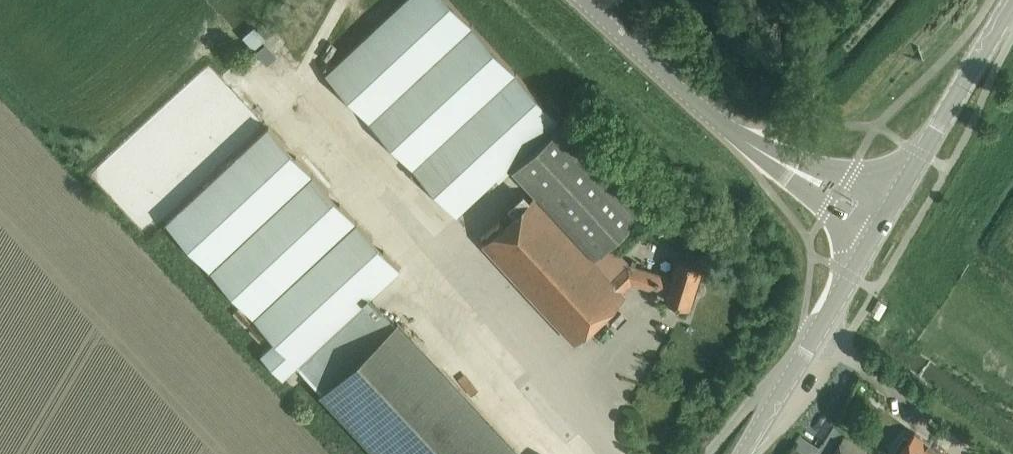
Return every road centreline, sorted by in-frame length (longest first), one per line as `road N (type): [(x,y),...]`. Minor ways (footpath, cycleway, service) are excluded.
road 1 (secondary): [(884,221),(724,124),(587,0)]
road 2 (tertiary): [(747,453),(884,221)]
road 3 (secondary): [(884,221),(1012,4)]

